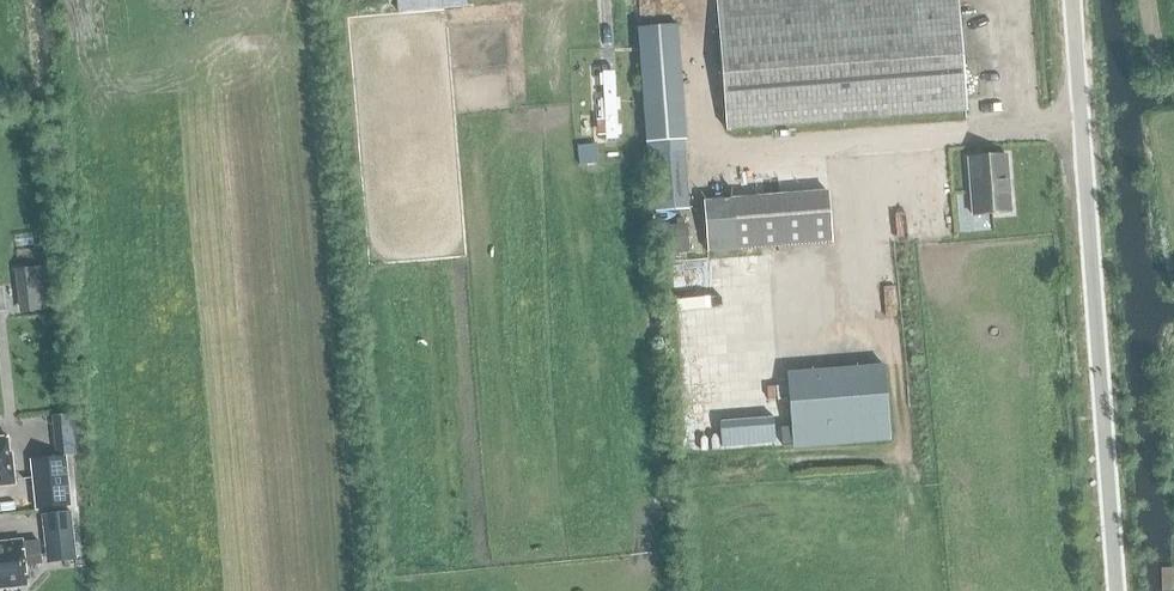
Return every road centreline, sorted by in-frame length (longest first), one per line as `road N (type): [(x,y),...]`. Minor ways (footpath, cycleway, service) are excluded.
road 1 (unclassified): [(1116,590),(1071,0)]

